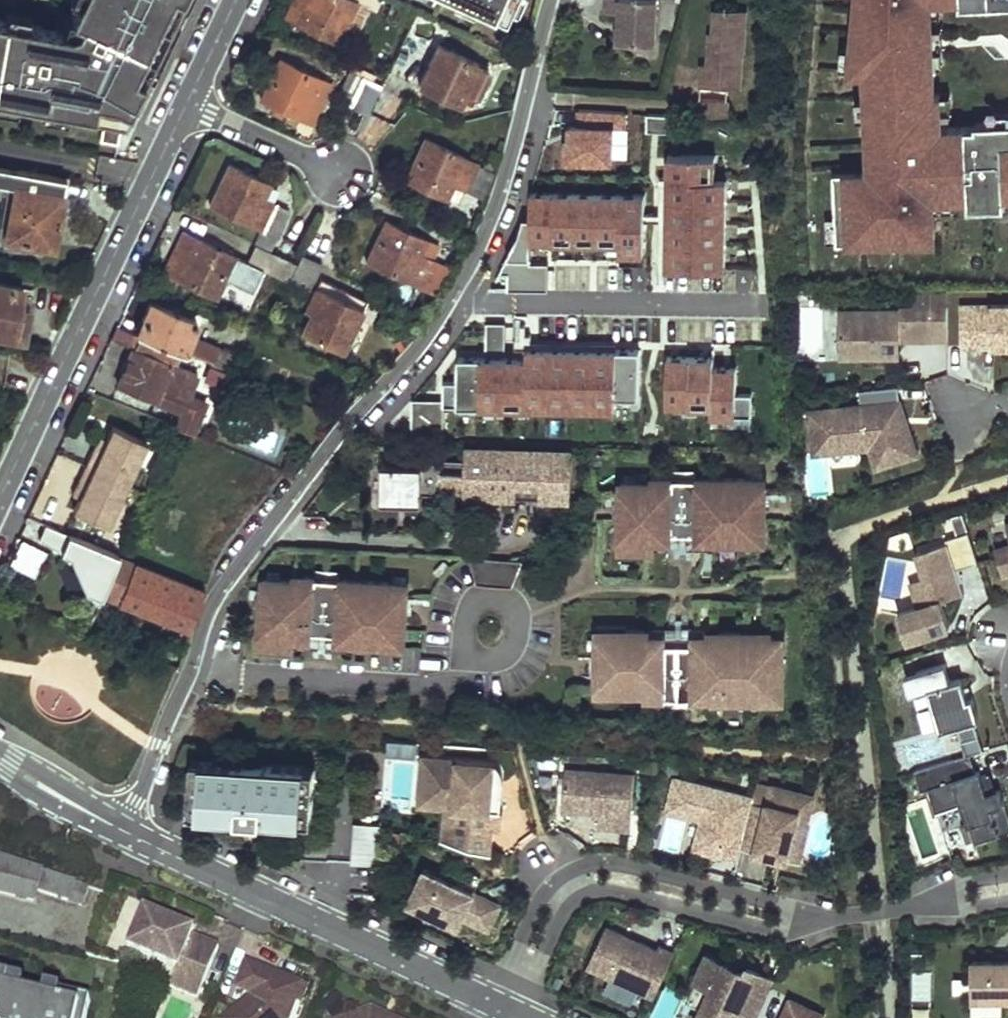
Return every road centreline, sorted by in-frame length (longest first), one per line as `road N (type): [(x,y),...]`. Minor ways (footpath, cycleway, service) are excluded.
road 1 (residential): [(553,0),(494,202),(436,315),(222,580),(182,705),(125,831)]
road 2 (residential): [(0,508),(195,96)]
road 3 (residential): [(833,916),(633,866),(580,866),(540,897),(502,1009)]
road 4 (residential): [(125,831),(502,1009)]
road 5 (residential): [(502,1009),(546,955),(569,910),(592,892),(780,933),(833,916)]
road 6 (residential): [(195,96),(344,167)]
road 7 (residential): [(0,760),(125,831)]
road 8 (residential): [(1007,876),(881,911)]
road 9 (residential): [(881,911),(1007,902)]

